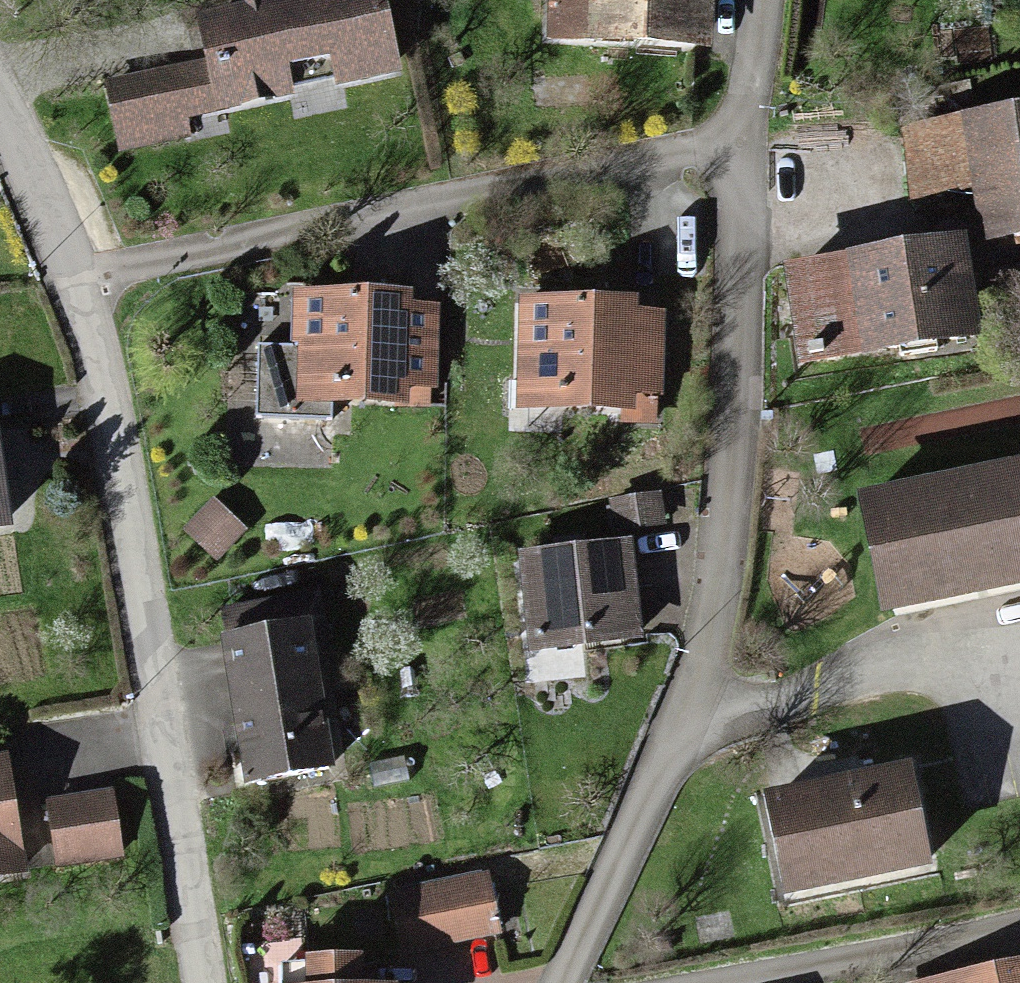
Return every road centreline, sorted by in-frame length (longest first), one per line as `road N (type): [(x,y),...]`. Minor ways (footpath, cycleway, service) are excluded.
road 1 (residential): [(741,139),(712,564),(682,722),(557,982)]
road 2 (residential): [(78,287),(155,657),(204,982)]
road 3 (residential): [(78,287),(741,139)]
road 4 (residential): [(0,120),(78,287)]
road 5 (residential): [(760,0),(741,139)]

